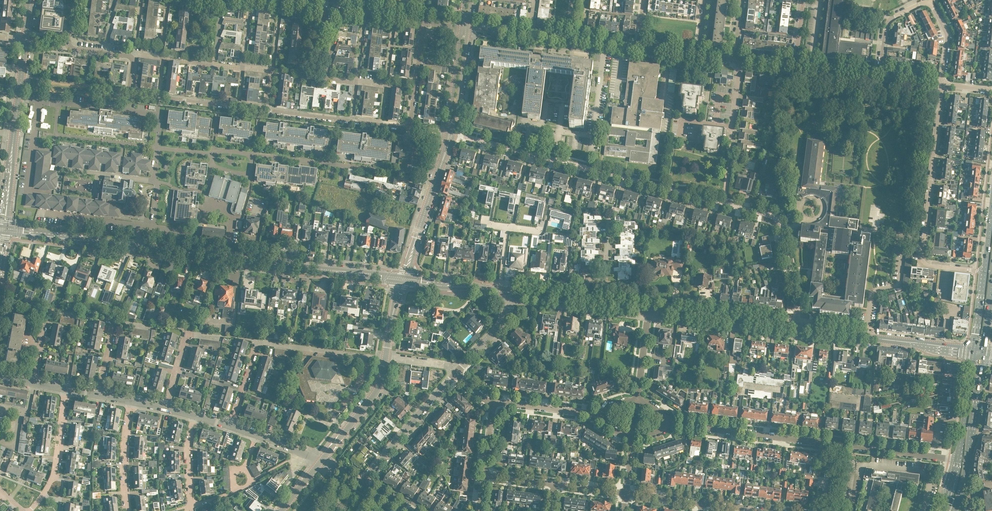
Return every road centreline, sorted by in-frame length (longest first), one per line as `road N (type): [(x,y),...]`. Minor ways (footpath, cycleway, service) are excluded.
road 1 (residential): [(794,328),(781,228),(768,217),(454,134)]
road 2 (tertiary): [(400,279),(6,230)]
road 3 (unclassified): [(984,272),(921,259),(942,86)]
road 4 (residential): [(229,426),(255,345),(386,358)]
road 5 (residential): [(837,445),(665,423)]
road 6 (secondary): [(954,510),(984,354)]
road 7 (residential): [(360,485),(455,372)]
road 8 (tertiary): [(648,310),(794,328)]
road 9 (unclassified): [(252,154),(386,170)]
road 10 (unclassified): [(157,148),(56,135),(60,103)]
road 11 (residential): [(30,510),(53,478),(66,390)]
road 12 (unclassified): [(320,462),(379,389),(386,358)]
road 13 (residential): [(957,460),(837,445)]

